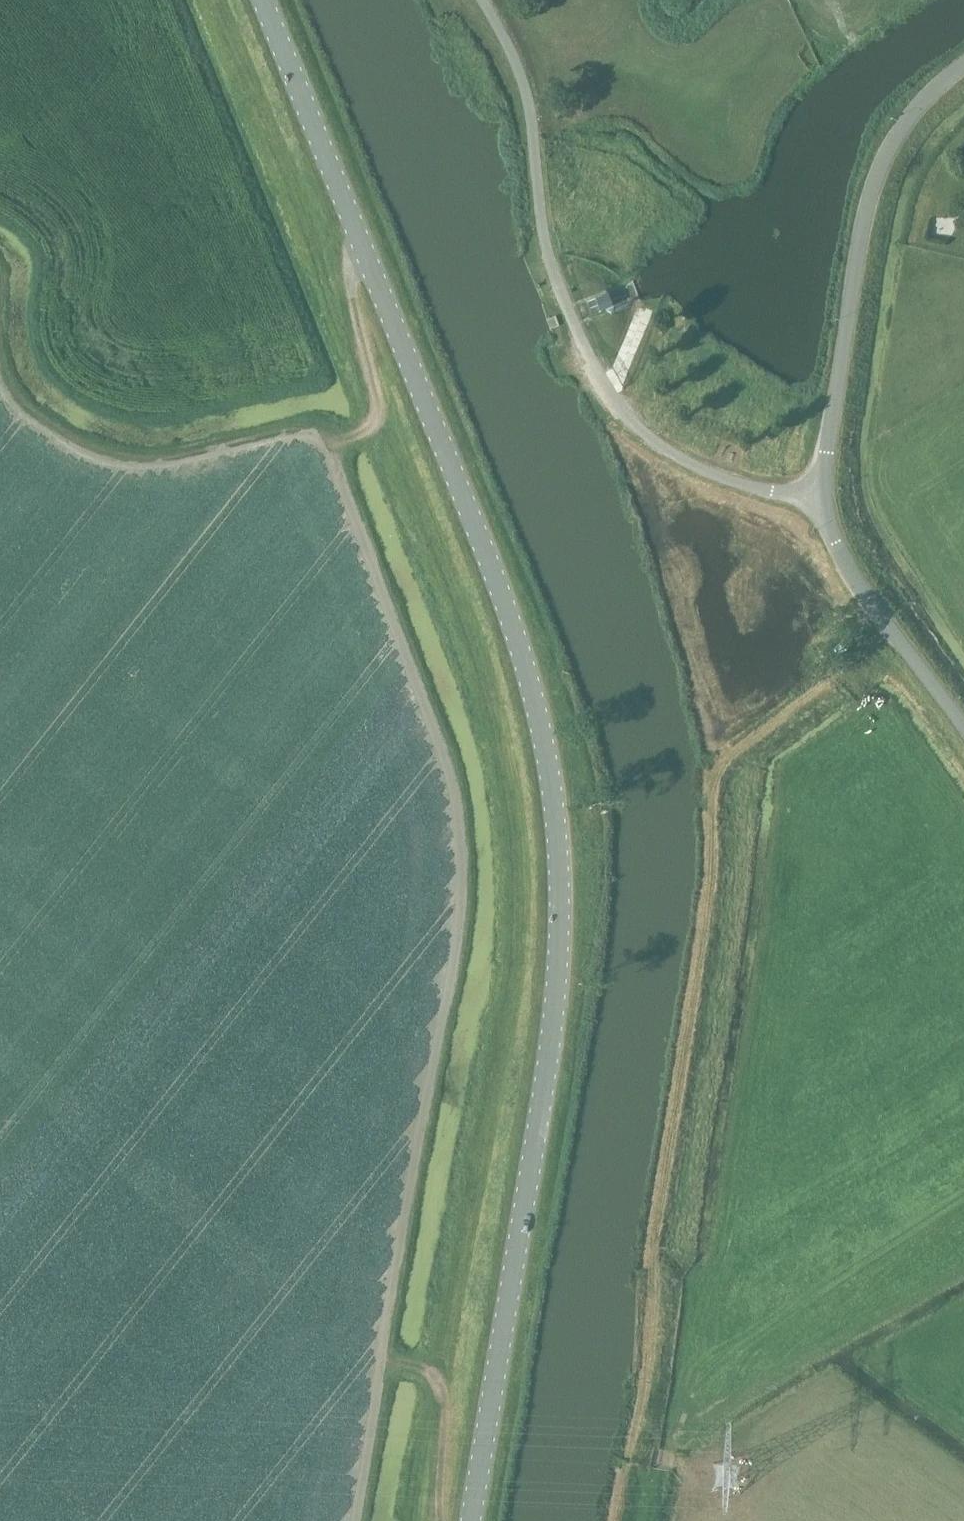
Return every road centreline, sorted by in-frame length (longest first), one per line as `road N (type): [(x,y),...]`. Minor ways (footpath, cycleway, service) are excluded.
road 1 (tertiary): [(470,1520),(555,1012),(561,903),(549,779),(506,606),(263,0)]
road 2 (unclassified): [(963,734),(848,573),(821,498),(867,202),(912,112),(963,66)]
road 3 (track): [(331,437),(373,434),(378,400),(351,299),(350,262),(364,249)]

